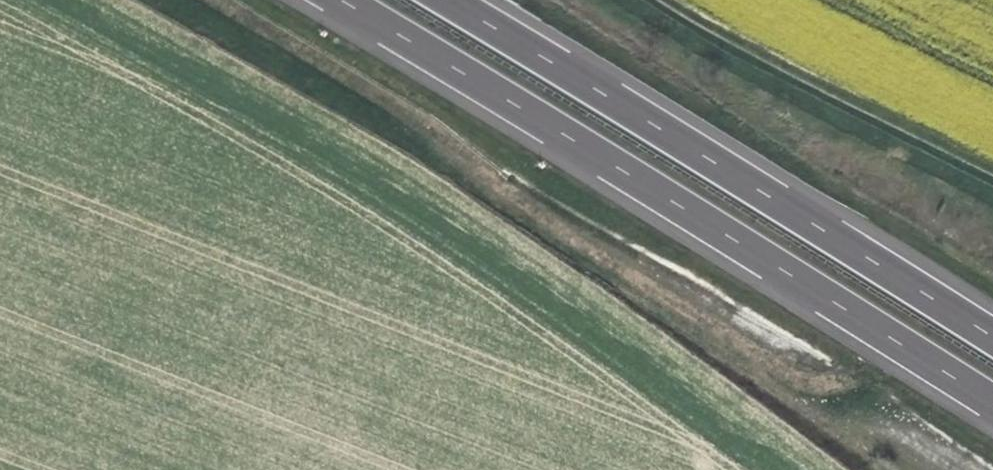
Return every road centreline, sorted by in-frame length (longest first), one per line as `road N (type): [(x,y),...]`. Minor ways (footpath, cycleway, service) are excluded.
road 1 (motorway): [(339,0),(992,404)]
road 2 (motorway): [(992,338),(446,0)]
road 3 (track): [(678,0),(745,43),(992,168)]

